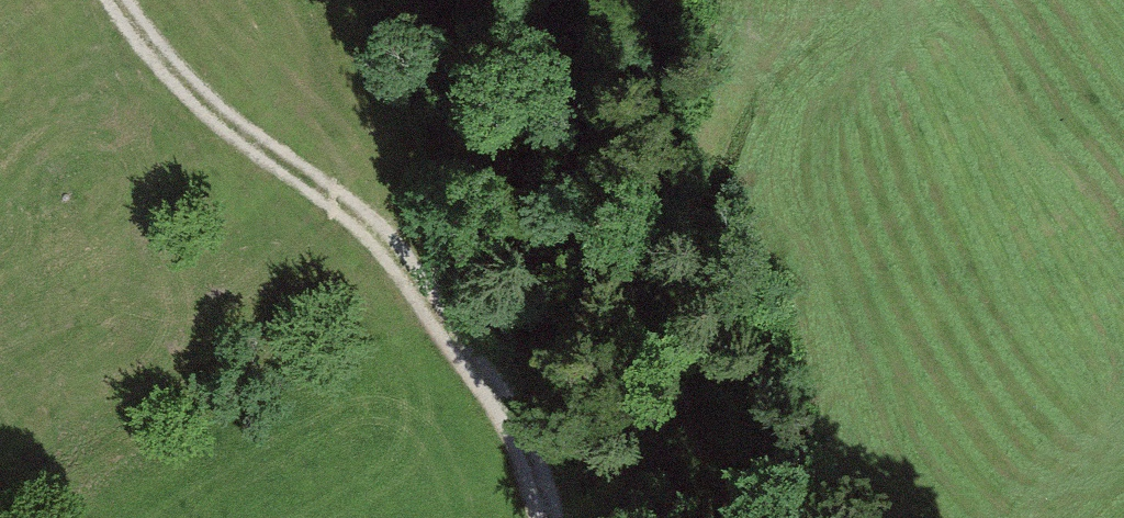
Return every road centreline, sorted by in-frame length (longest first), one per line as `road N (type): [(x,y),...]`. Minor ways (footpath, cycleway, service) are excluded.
road 1 (track): [(553,517),(502,399),(355,215),(163,68),(113,0)]
road 2 (track): [(355,215),(506,299),(594,324),(639,323),(673,295),(689,241)]
road 3 (track): [(689,241),(703,129),(721,81),(742,41),(805,0)]

